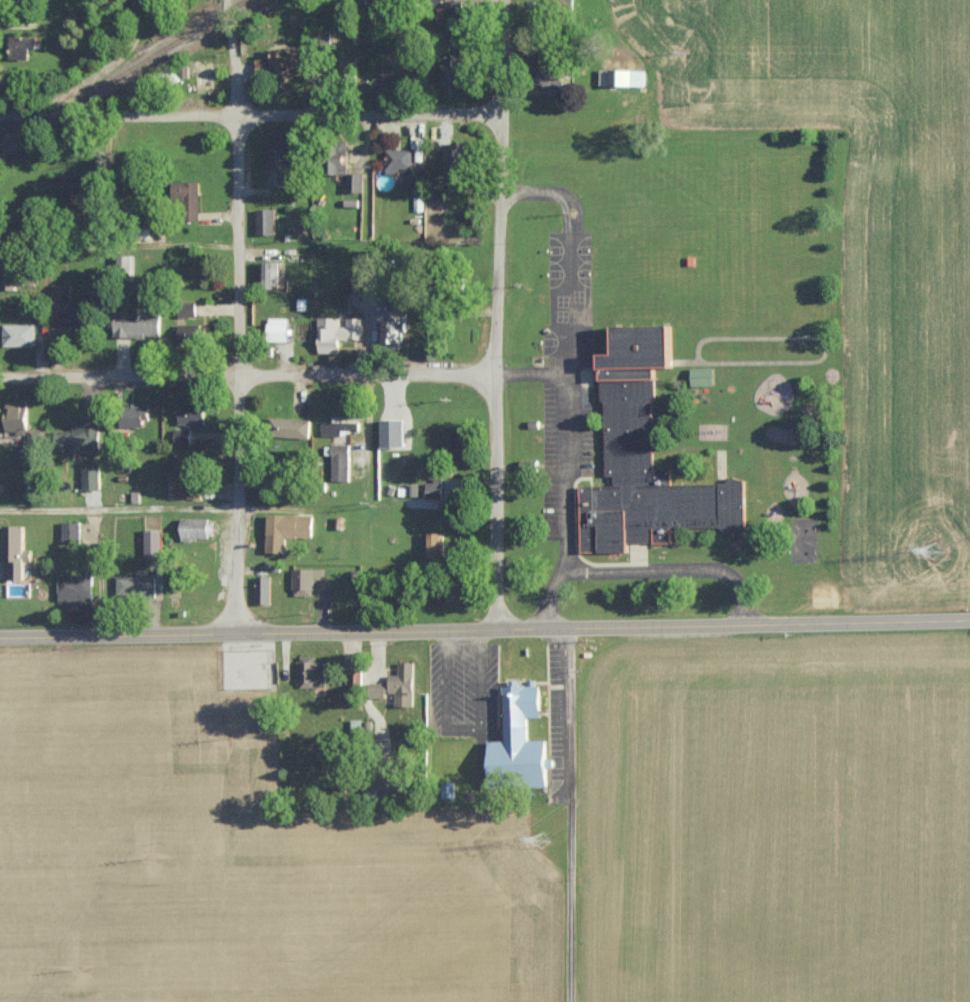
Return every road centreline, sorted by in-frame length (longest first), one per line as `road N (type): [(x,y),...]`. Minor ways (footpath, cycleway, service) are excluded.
road 1 (residential): [(234,634),(236,232),(226,0)]
road 2 (residential): [(495,631),(499,0)]
road 3 (residential): [(499,115),(0,116)]
road 4 (residential): [(498,375),(0,371)]
road 5 (tertiary): [(0,637),(495,631)]
road 6 (tertiary): [(495,631),(969,619)]
road 7 (residential): [(567,1001),(575,629)]
road 8 (residential): [(135,0),(137,40),(24,116)]

